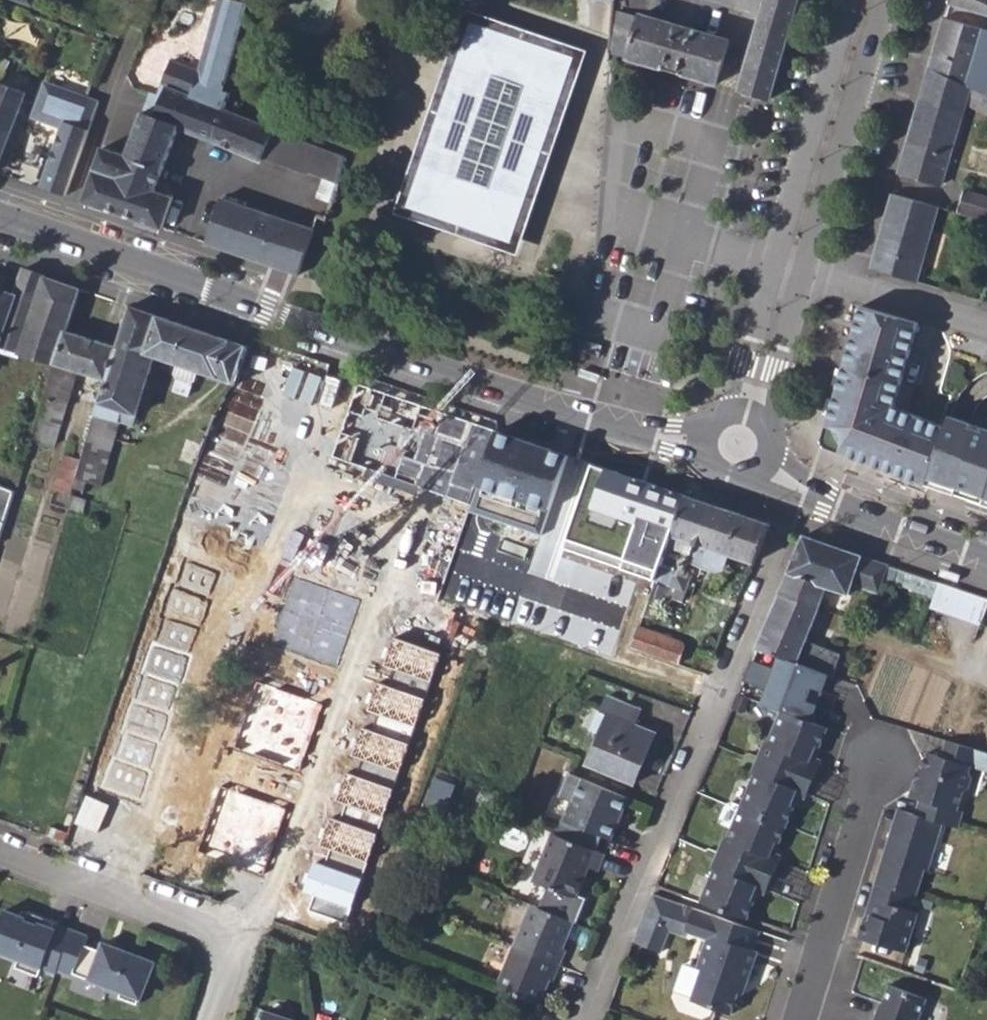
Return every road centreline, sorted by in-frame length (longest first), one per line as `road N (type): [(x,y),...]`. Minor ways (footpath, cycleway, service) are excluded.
road 1 (secondary): [(0,219),(589,421),(685,444),(739,446)]
road 2 (residential): [(585,1019),(803,492)]
road 3 (residential): [(118,899),(230,586),(267,571),(292,501),(327,483),(385,504)]
road 4 (residential): [(223,947),(272,912),(403,542),(385,504)]
road 5 (residential): [(867,0),(739,446)]
road 6 (residential): [(799,1019),(882,761)]
road 7 (secondary): [(803,492),(986,560)]
road 8 (residential): [(0,855),(118,899)]

